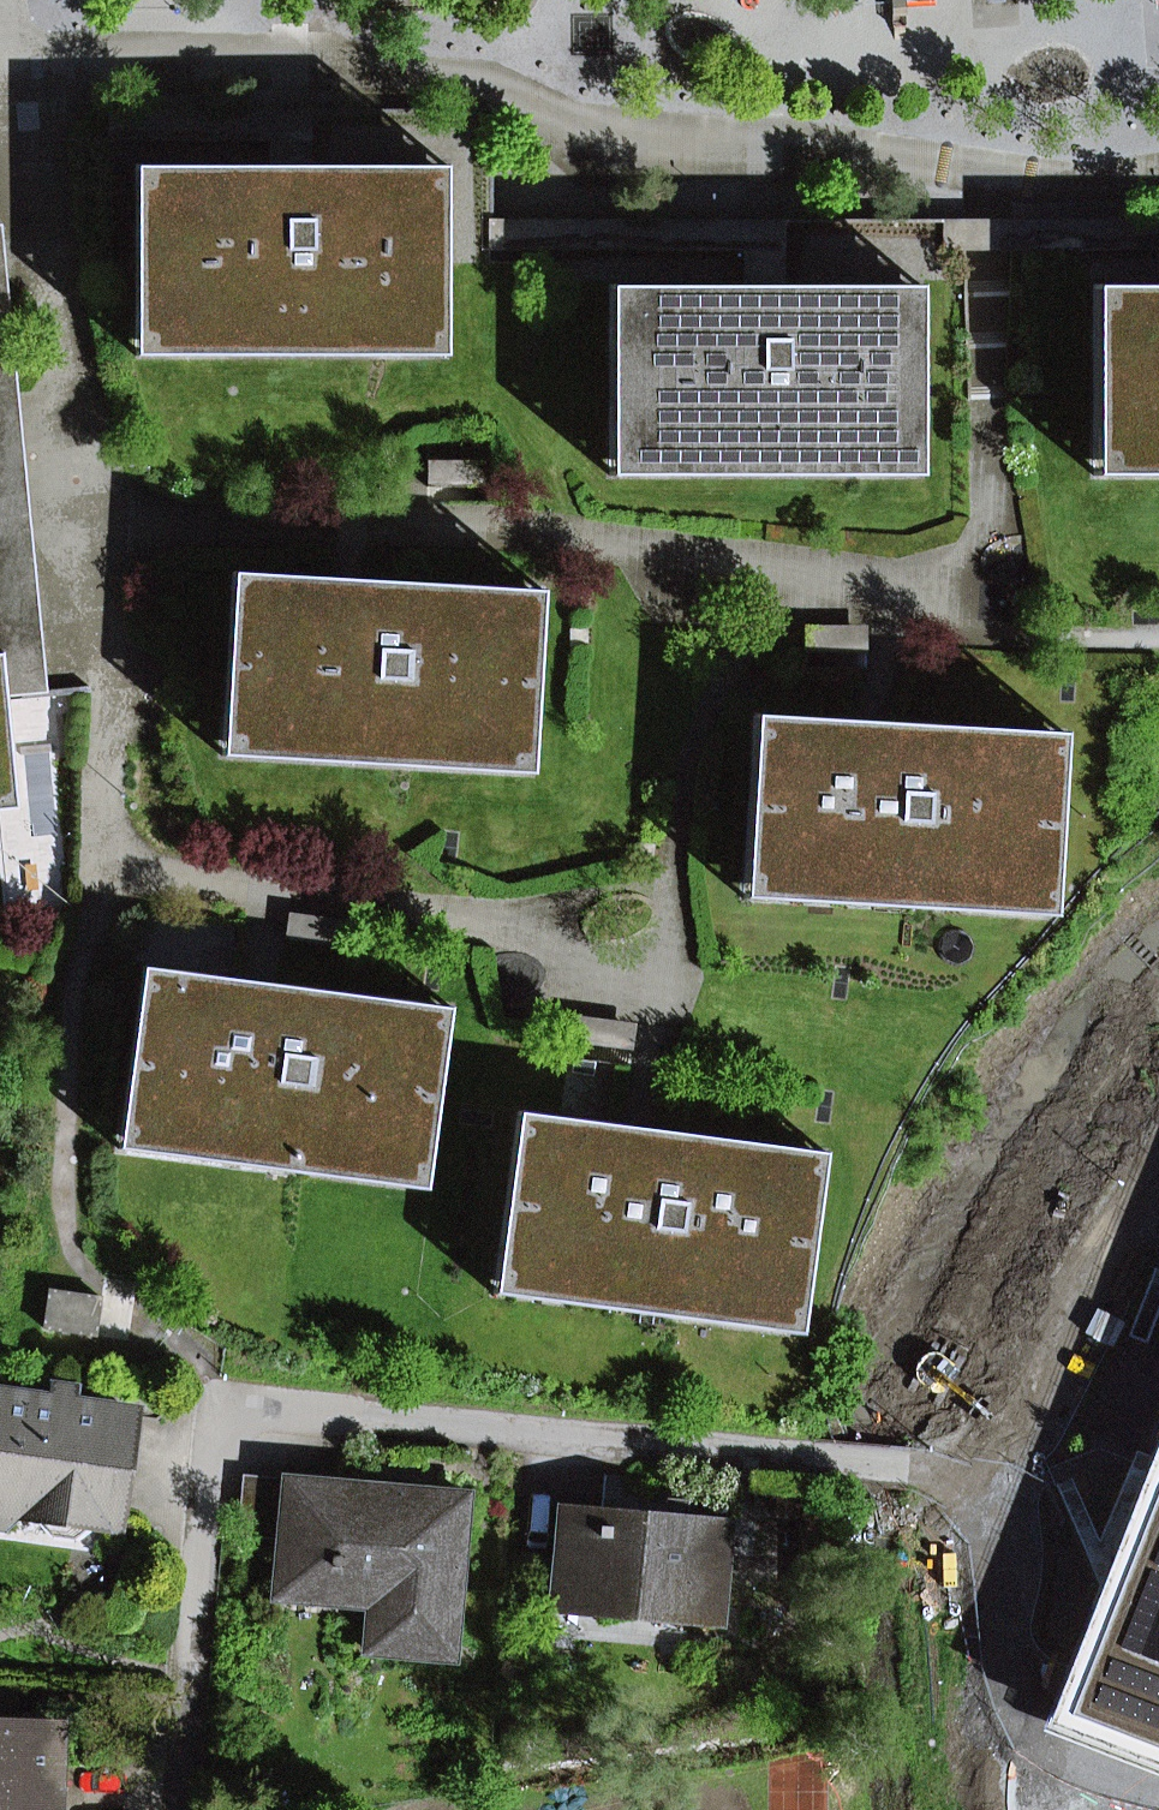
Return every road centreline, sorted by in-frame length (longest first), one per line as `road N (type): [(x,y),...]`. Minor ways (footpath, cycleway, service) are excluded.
road 1 (residential): [(198,1688),(215,1465),(240,1420),(272,1406),(815,1457),(996,1453),(1158,1127)]

